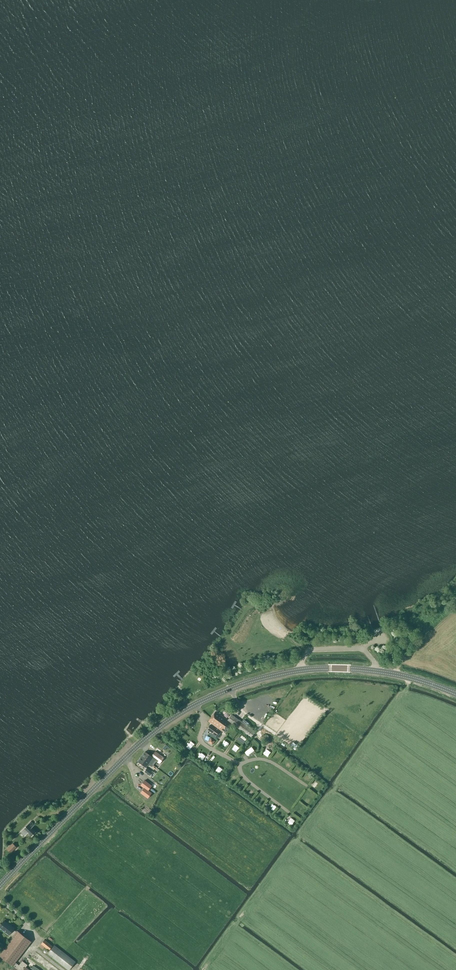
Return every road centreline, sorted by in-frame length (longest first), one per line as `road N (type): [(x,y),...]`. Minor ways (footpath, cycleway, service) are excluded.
road 1 (tertiary): [(455,694),(343,668),(244,683),(196,704),(137,745),(0,885)]

